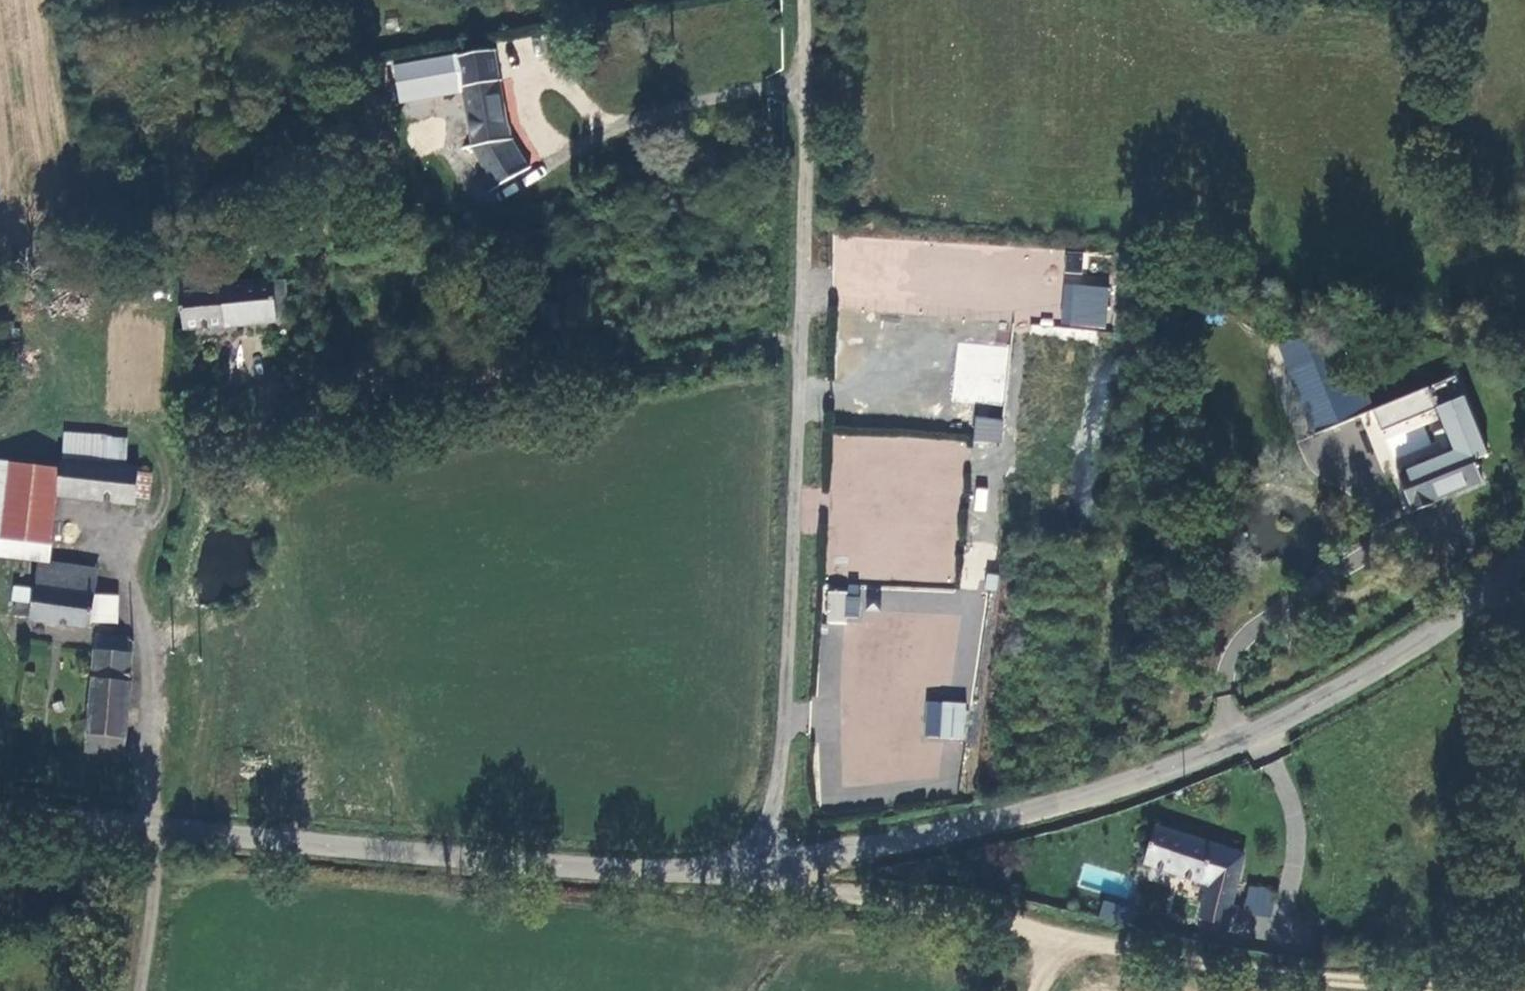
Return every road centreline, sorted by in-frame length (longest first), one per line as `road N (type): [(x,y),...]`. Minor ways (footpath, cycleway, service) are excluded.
road 1 (unclassified): [(762,867),(784,711),(805,389),(799,0)]
road 2 (tertiary): [(762,867),(963,830),(1101,793),(1367,675),(1524,557)]
road 3 (tertiary): [(0,803),(247,837),(609,869),(762,867)]

